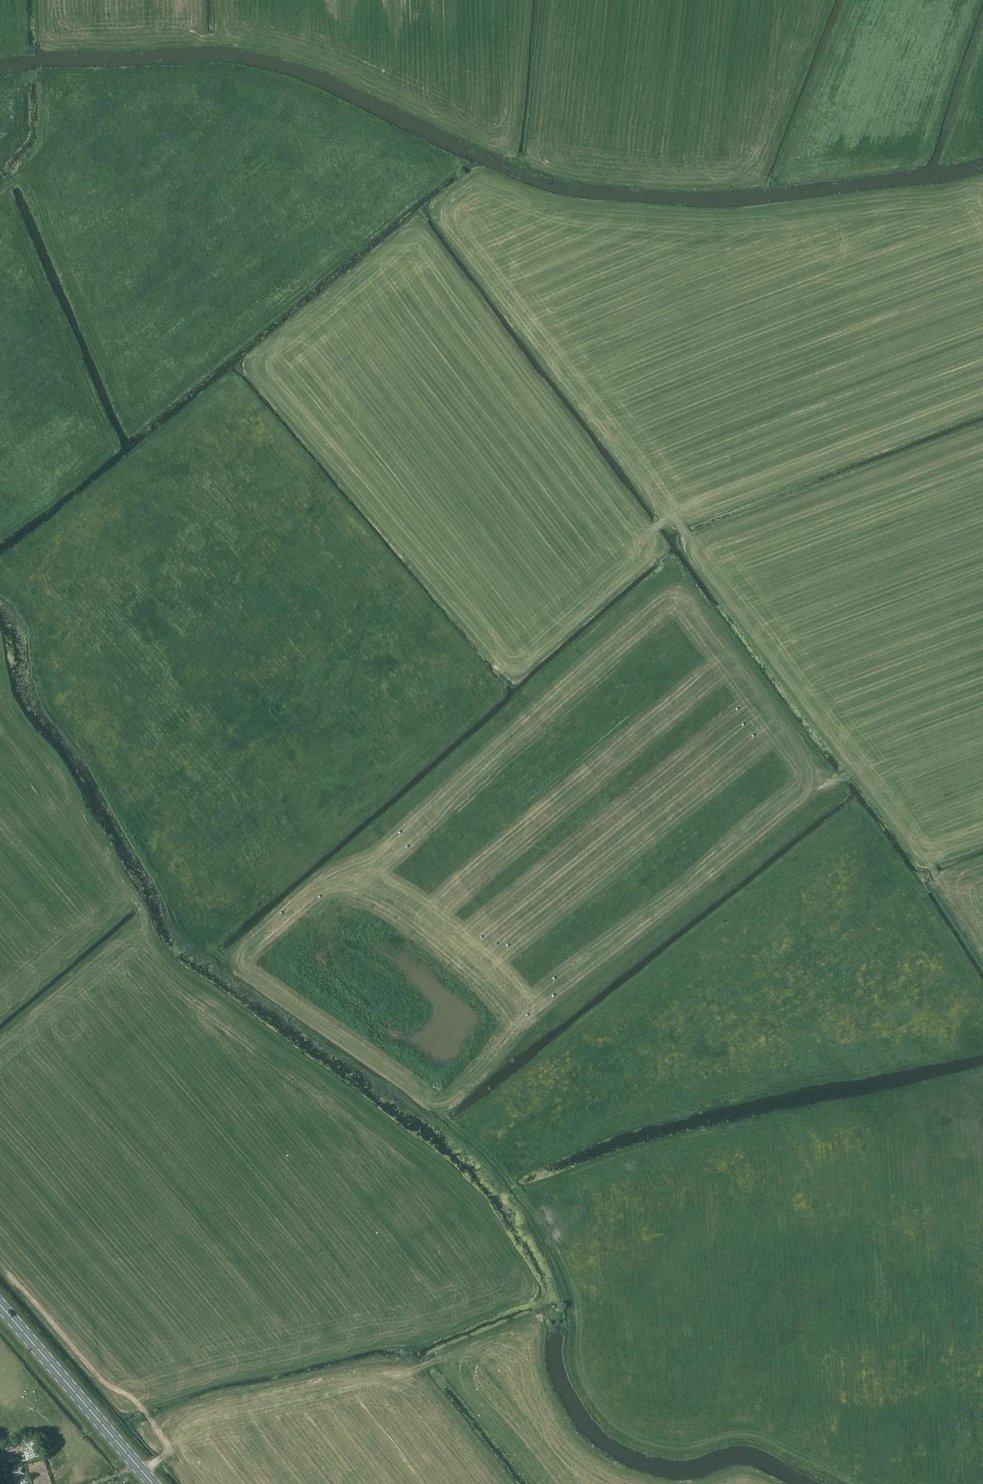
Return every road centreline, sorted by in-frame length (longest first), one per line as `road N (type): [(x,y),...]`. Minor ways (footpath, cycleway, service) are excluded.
road 1 (primary): [(153,1483),(0,1304)]

